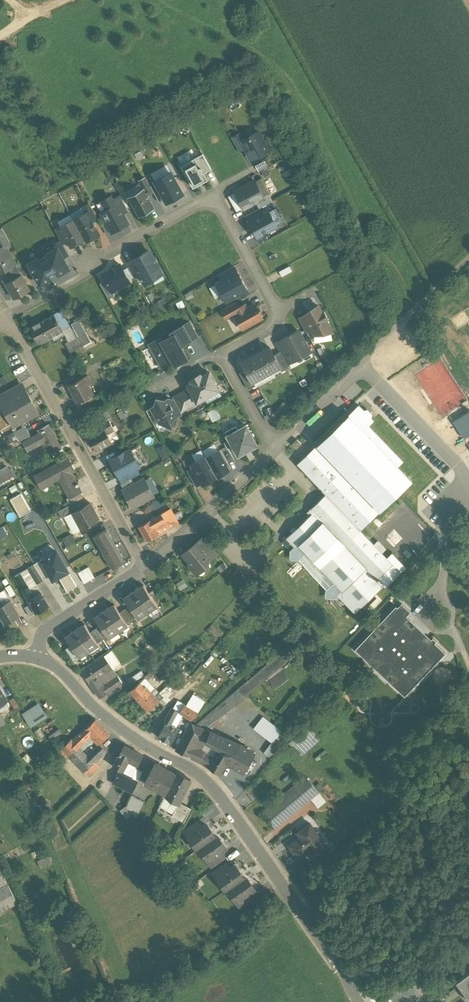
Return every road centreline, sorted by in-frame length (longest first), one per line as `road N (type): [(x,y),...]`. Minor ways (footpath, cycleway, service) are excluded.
road 1 (residential): [(35,655),(105,719),(208,783),(362,1001)]
road 2 (residential): [(6,318),(212,195),(278,311),(277,324),(223,353)]
road 3 (track): [(221,0),(233,32),(303,111),(407,318)]
road 4 (residential): [(145,570),(6,318)]
road 5 (residential): [(145,570),(273,452)]
road 6 (residential): [(273,452),(386,340)]
road 7 (residential): [(145,570),(50,629),(35,655)]

